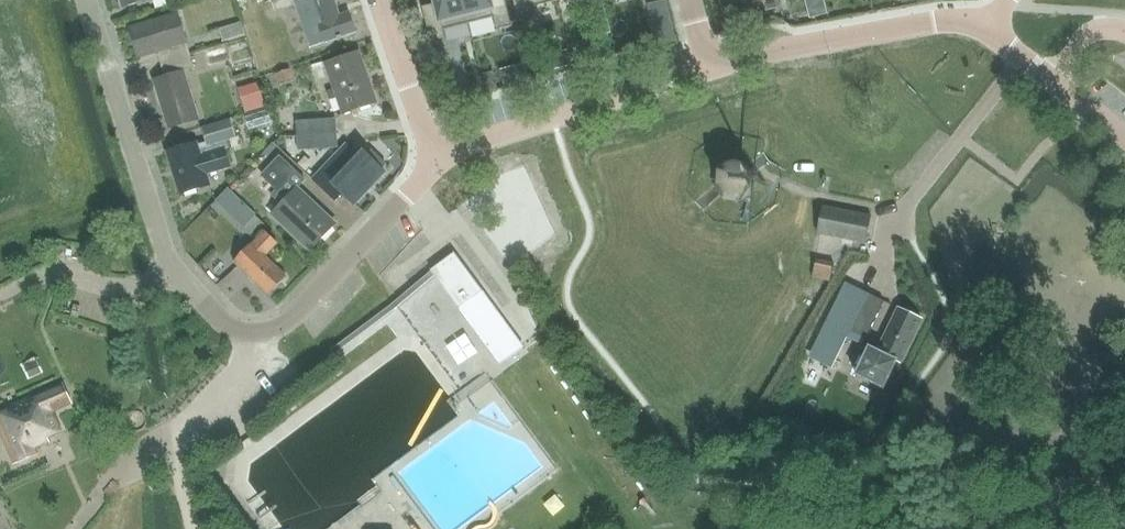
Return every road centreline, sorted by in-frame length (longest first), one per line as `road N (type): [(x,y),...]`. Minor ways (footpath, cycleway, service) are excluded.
road 1 (residential): [(260,332),(229,323),(176,272),(89,0)]
road 2 (residential): [(435,158),(710,70)]
road 3 (residential): [(710,70),(857,32),(944,20),(992,28)]
road 4 (residential): [(260,332),(294,316),(435,158)]
road 5 (residential): [(992,28),(1124,132)]
road 6 (residential): [(435,158),(379,0)]

